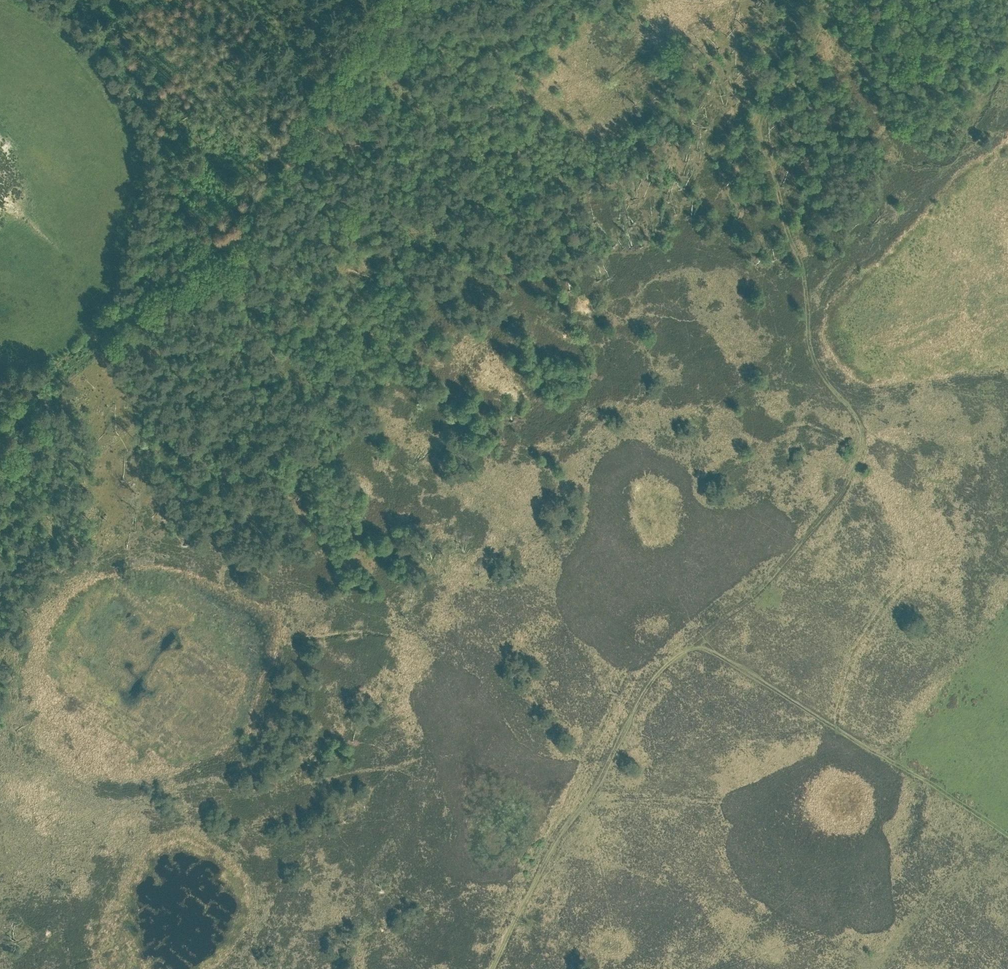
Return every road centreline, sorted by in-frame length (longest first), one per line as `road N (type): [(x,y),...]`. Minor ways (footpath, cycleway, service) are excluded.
road 1 (track): [(696,639),(766,583),(845,484),(865,445),(854,411),(812,361),(802,267),(761,132),(761,115),(802,66),(832,0)]
road 2 (track): [(489,968),(557,830),(600,776),(649,683),(696,639)]

